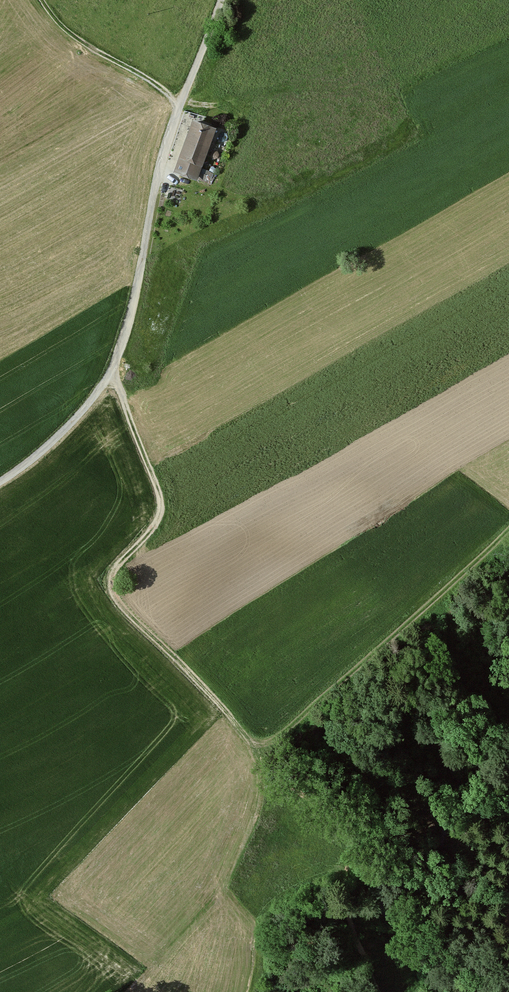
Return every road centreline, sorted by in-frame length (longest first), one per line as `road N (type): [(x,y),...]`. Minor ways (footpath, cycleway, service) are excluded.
road 1 (track): [(269,762),(119,608),(110,585),(161,510),(112,371)]
road 2 (track): [(112,371),(159,161),(221,0)]
road 3 (track): [(251,742),(282,735),(508,528)]
road 4 (track): [(177,110),(57,24),(40,0)]
road 5 (track): [(0,480),(33,458),(112,371)]

